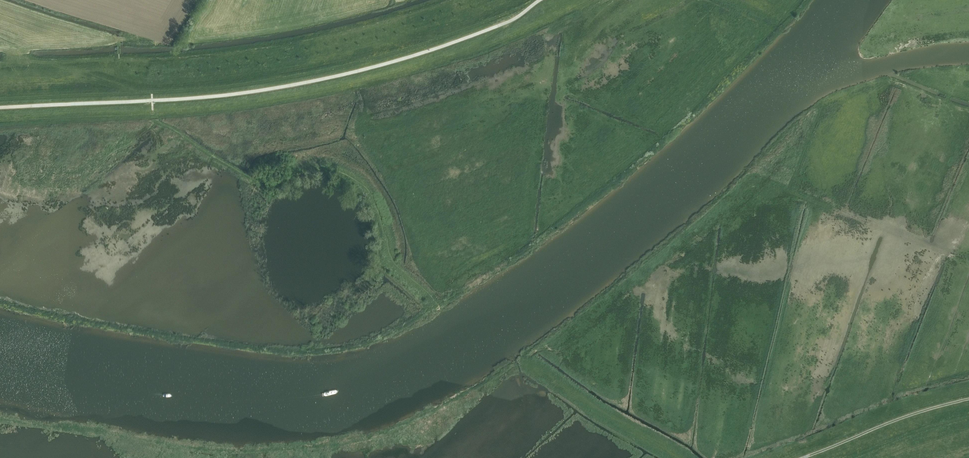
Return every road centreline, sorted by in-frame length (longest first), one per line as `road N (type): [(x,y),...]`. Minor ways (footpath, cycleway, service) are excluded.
road 1 (track): [(968,417),(852,457)]

